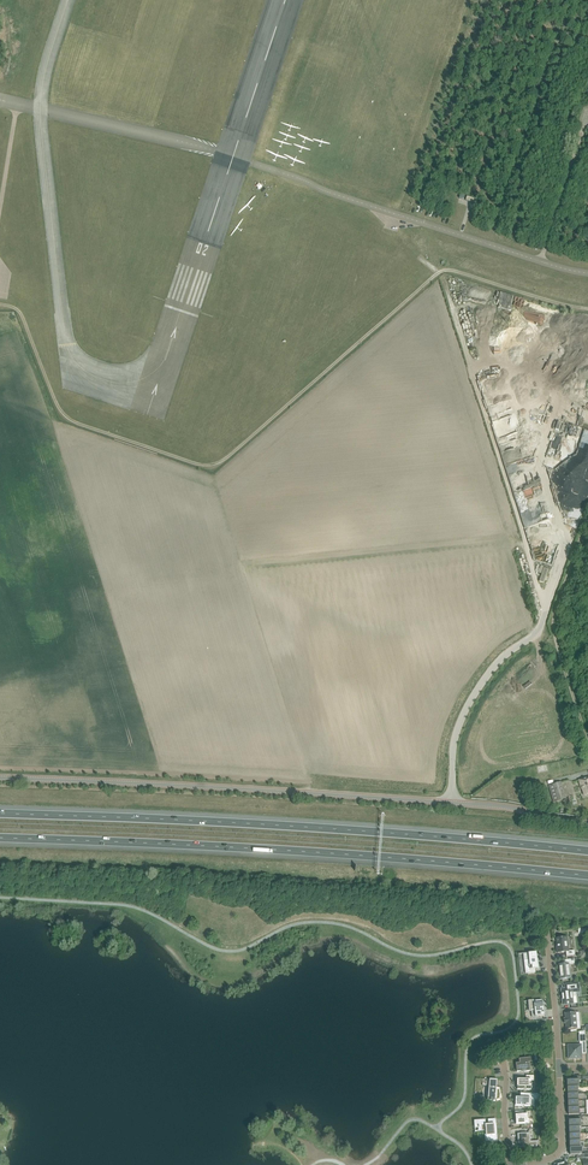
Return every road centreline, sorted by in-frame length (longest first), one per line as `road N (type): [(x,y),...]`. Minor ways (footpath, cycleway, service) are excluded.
road 1 (unclassified): [(0,101),(186,143),(587,274)]
road 2 (secondary): [(587,822),(503,806),(0,778)]
road 3 (motorway): [(587,849),(0,810)]
road 4 (motorway): [(0,838),(587,877)]
road 5 (residential): [(546,928),(559,1068)]
road 6 (residential): [(559,1068),(561,1147),(527,1164)]

